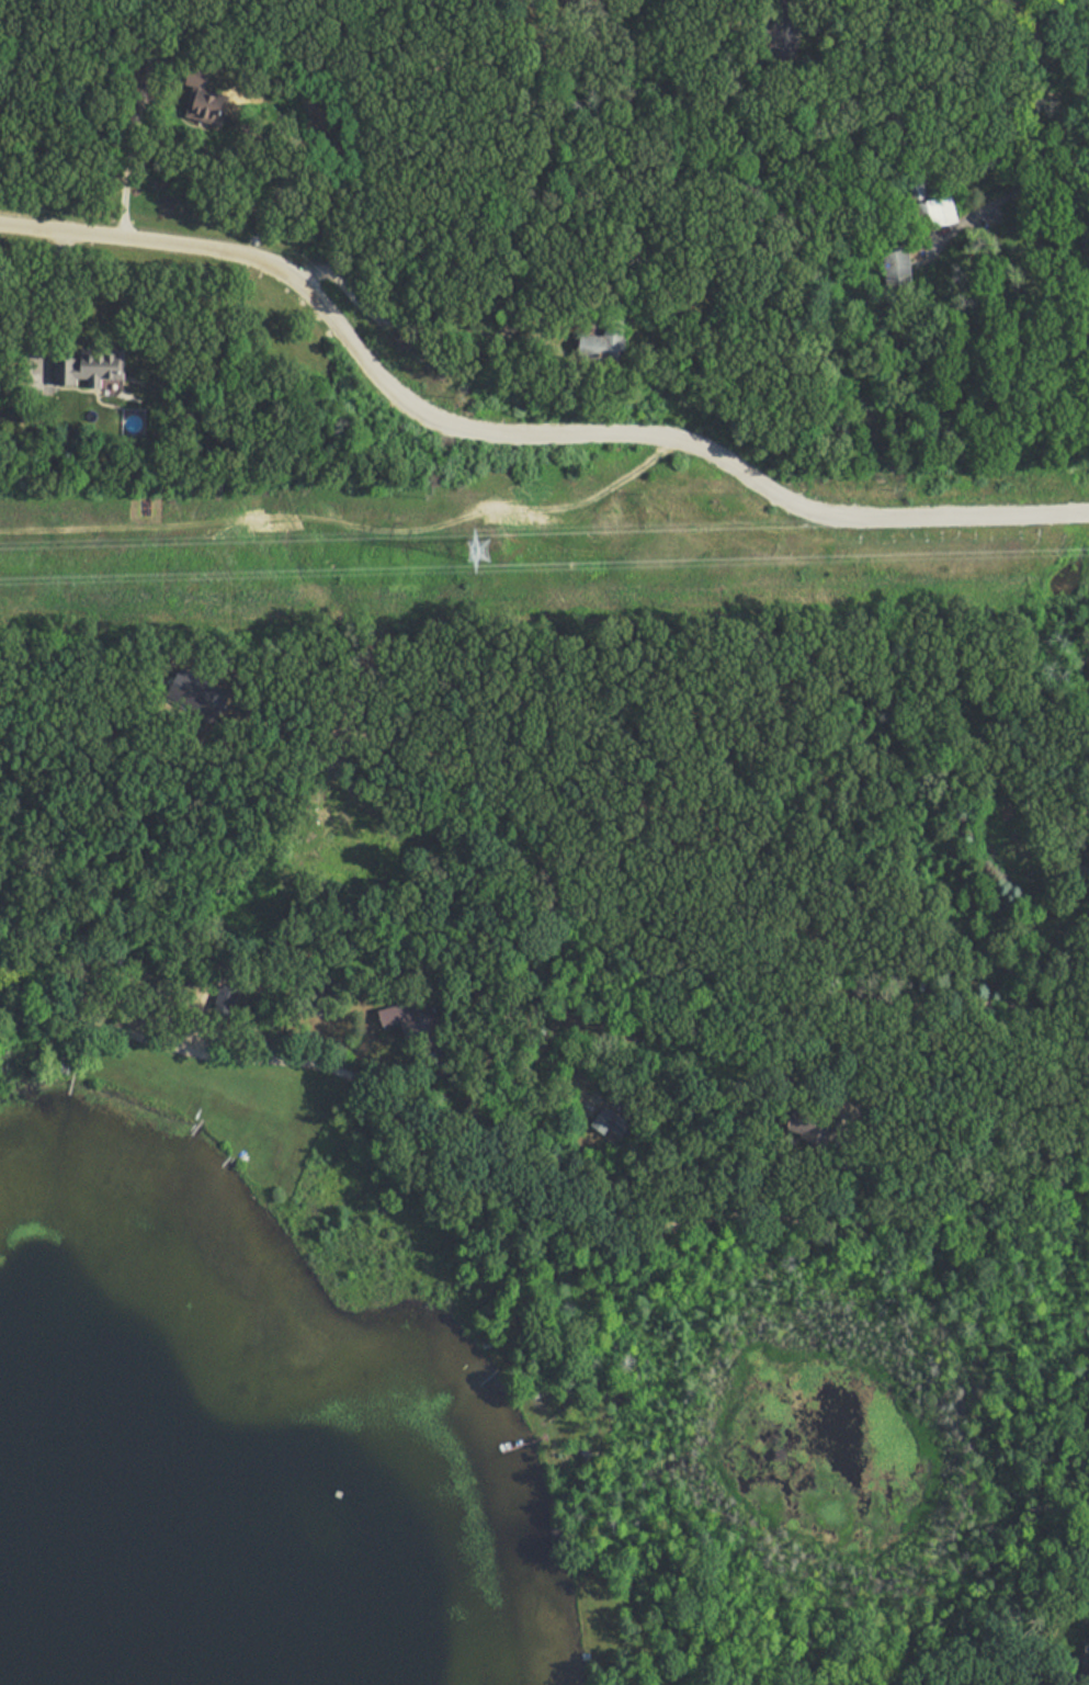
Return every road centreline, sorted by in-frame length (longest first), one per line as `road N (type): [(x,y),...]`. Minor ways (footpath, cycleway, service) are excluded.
road 1 (residential): [(1088,509),(815,520),(705,450),(683,444),(476,436),(398,403),(303,284),(276,265),(243,253),(0,228)]
road 2 (residential): [(1088,208),(1057,65),(1022,0)]

